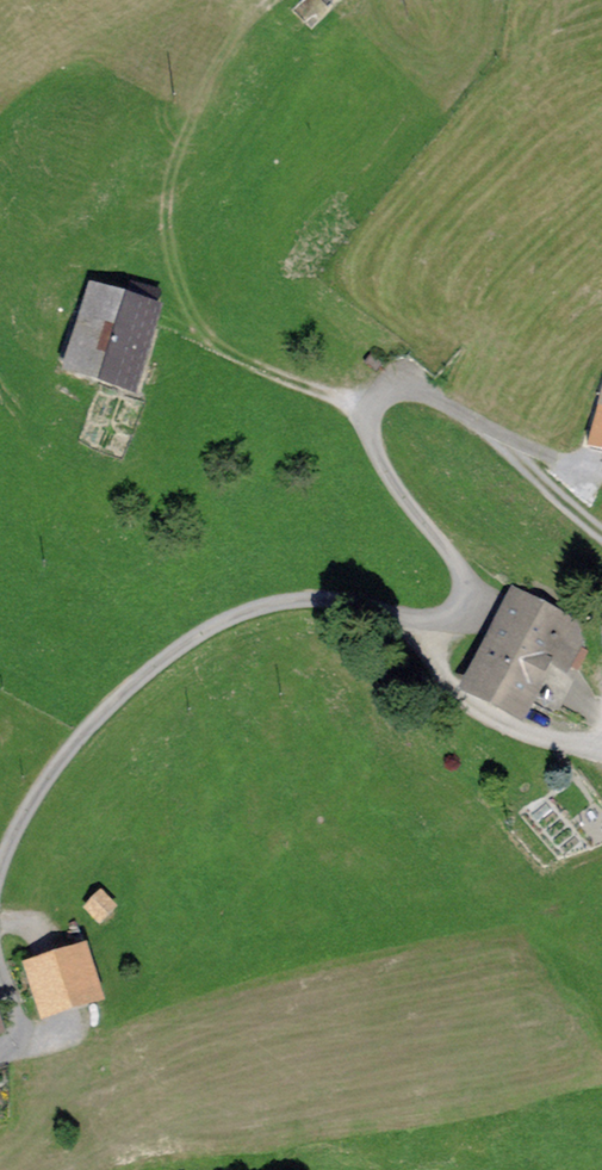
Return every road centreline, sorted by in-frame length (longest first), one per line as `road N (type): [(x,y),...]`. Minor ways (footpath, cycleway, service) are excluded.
road 1 (residential): [(0,870),(29,807),(78,740),(190,640),(252,609),(294,600),(426,622)]
road 2 (residential): [(426,622),(456,613),(464,586),(374,447),(369,419),(387,394),(425,394),(477,422),(589,524)]
road 3 (residential): [(601,754),(471,708),(439,670),(426,622)]
road 4 (track): [(209,344),(371,412)]

